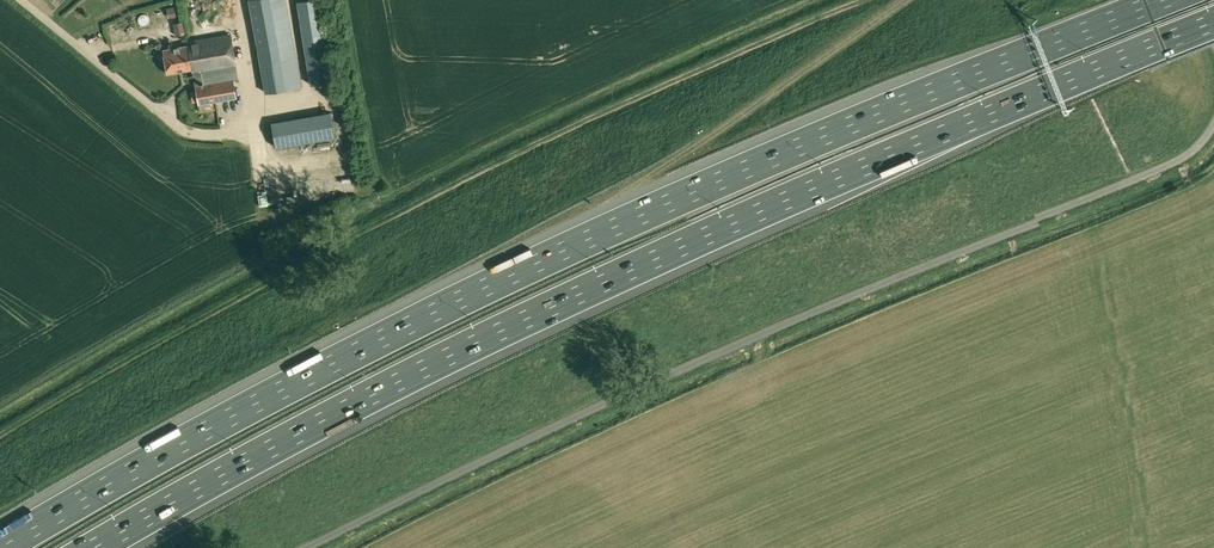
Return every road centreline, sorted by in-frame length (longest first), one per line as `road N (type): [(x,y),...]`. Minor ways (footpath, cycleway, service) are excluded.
road 1 (motorway): [(1164,0),(899,104),(497,281),(201,433),(0,547)]
road 2 (motorway): [(93,547),(341,411),(634,269),(1213,21)]
road 3 (track): [(21,0),(176,125),(222,135)]

